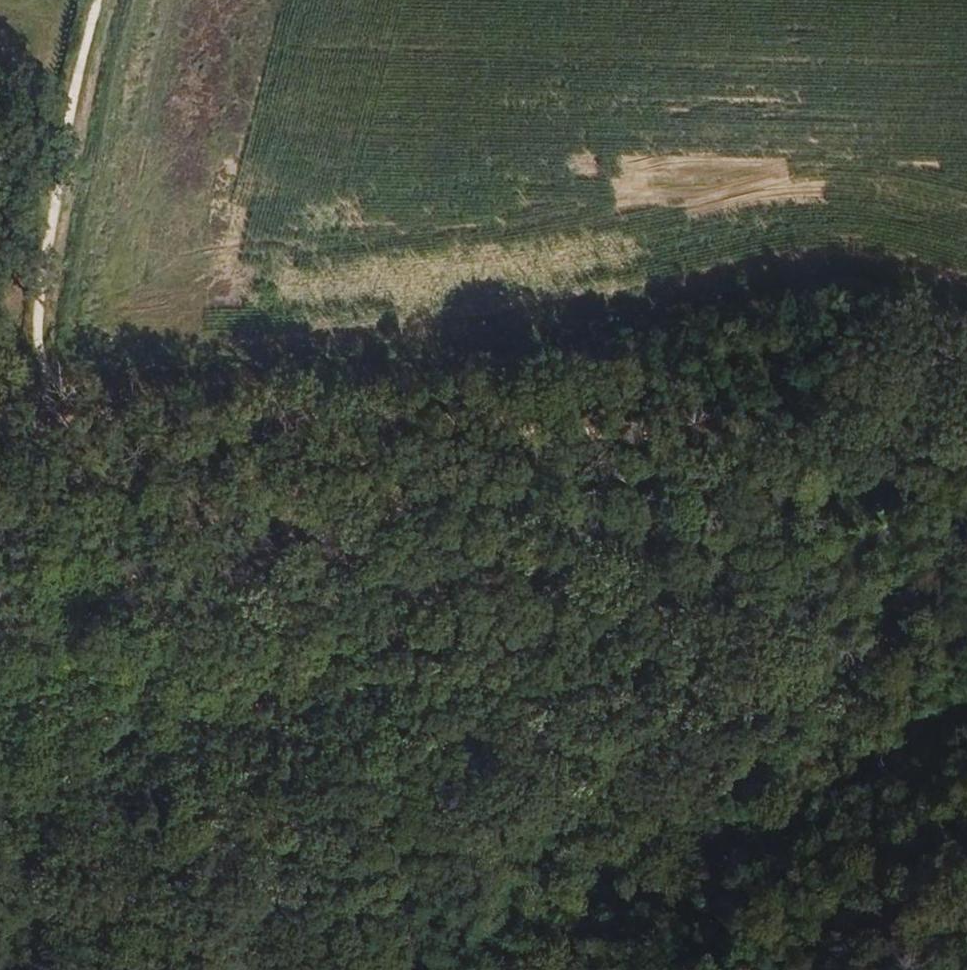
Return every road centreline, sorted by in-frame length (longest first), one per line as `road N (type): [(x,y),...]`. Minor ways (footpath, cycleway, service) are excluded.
road 1 (track): [(78,401),(789,427),(966,423)]

